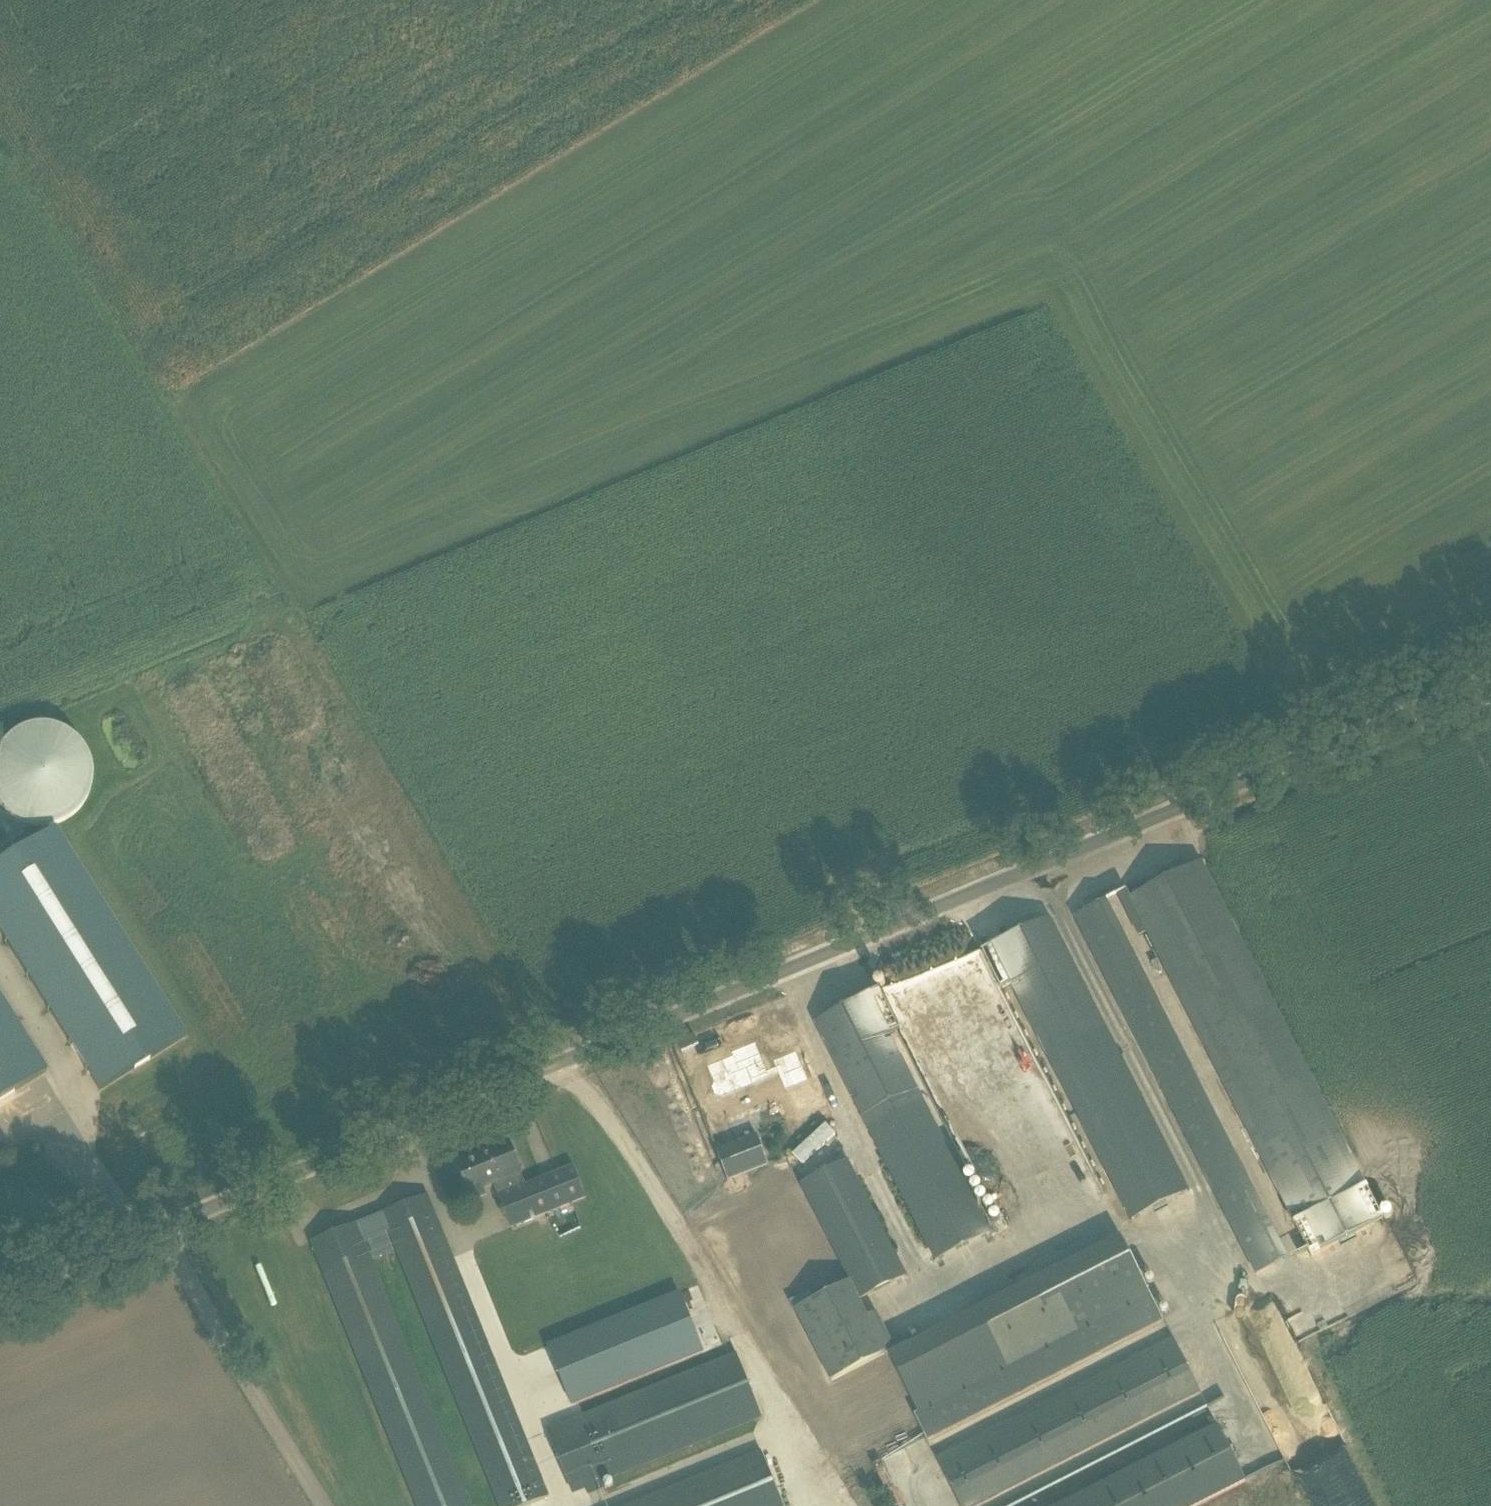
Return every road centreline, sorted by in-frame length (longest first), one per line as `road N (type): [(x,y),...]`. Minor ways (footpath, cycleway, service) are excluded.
road 1 (unclassified): [(0,1304),(1490,687)]

